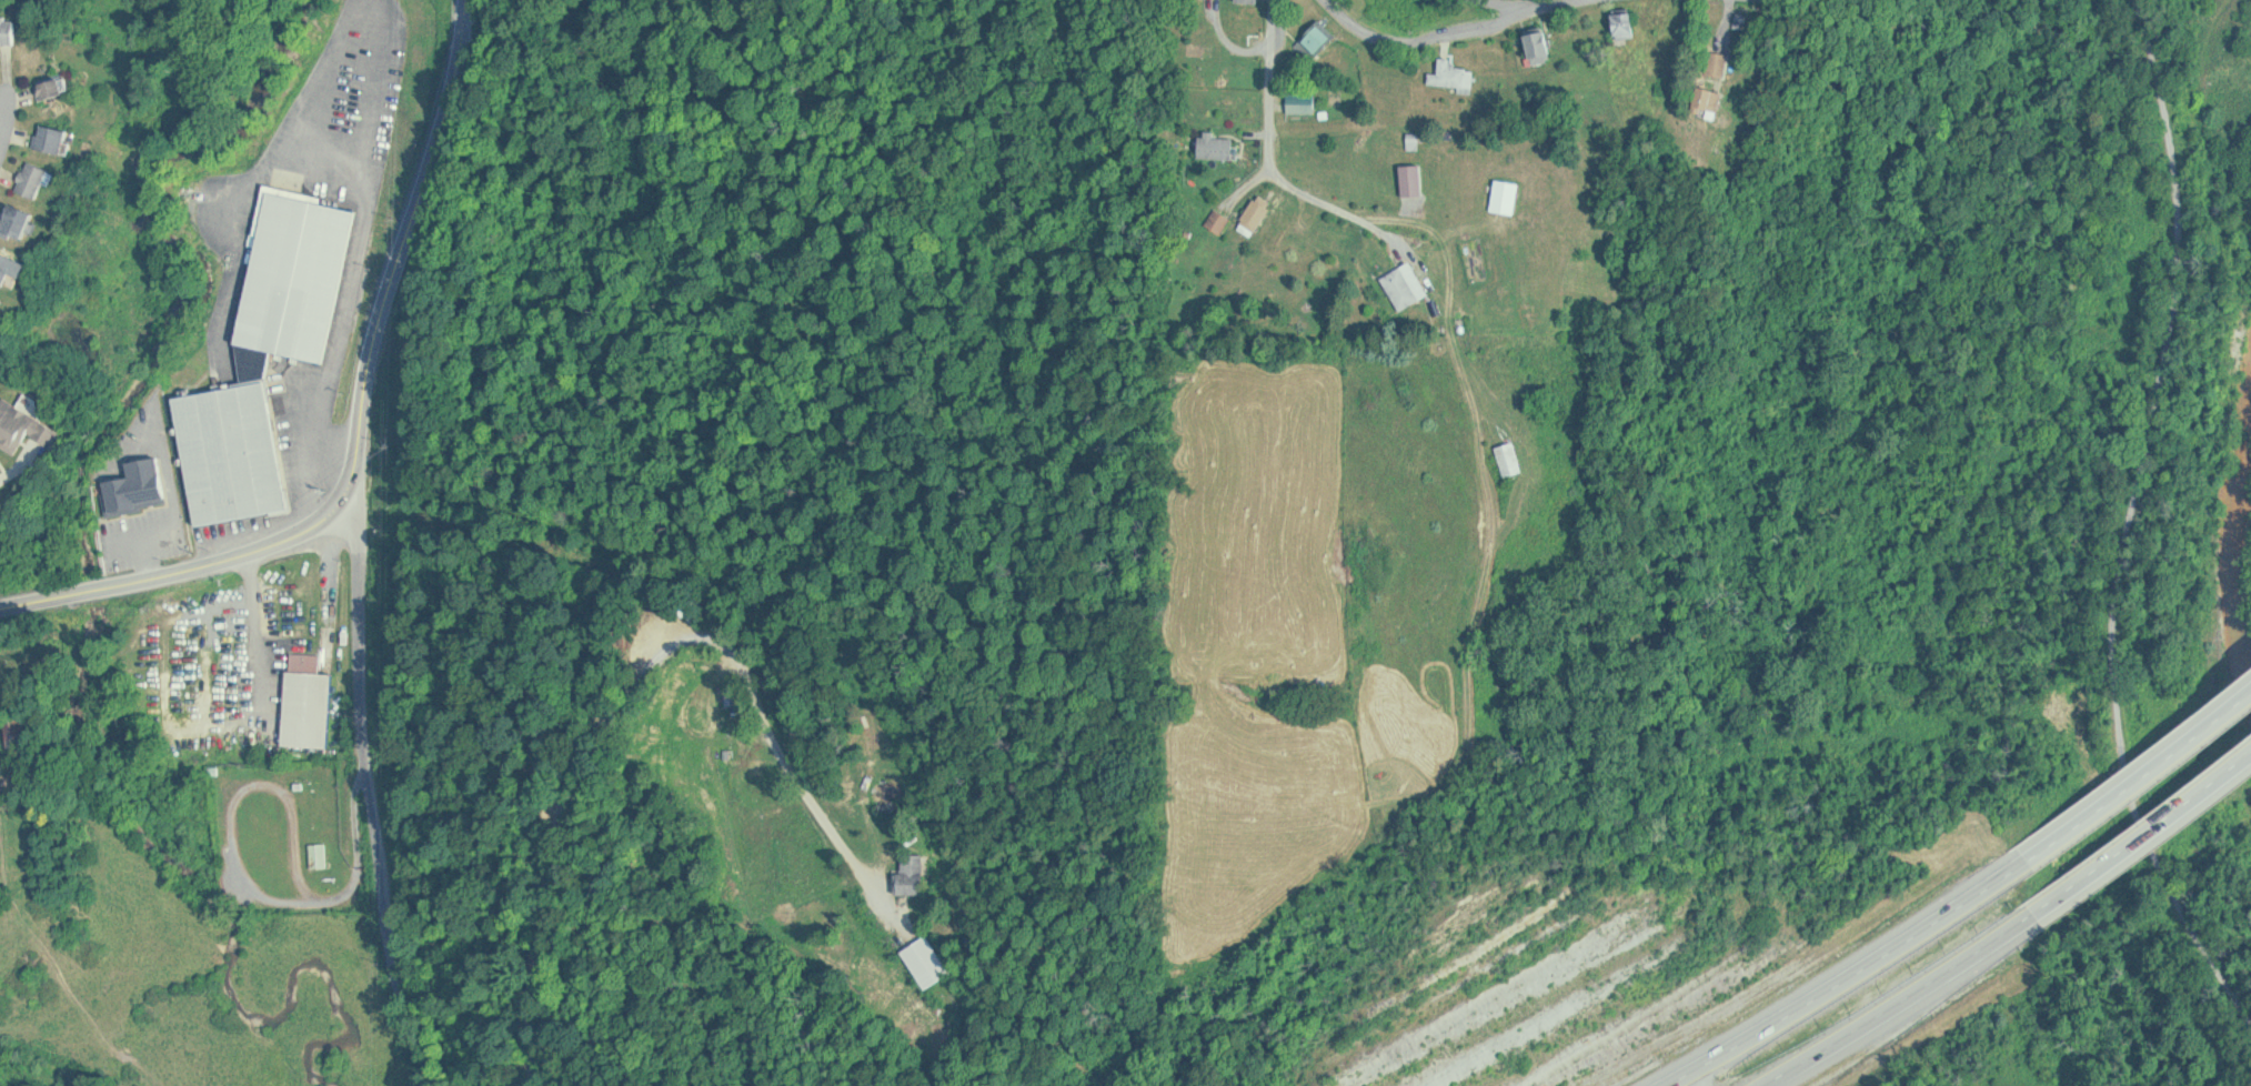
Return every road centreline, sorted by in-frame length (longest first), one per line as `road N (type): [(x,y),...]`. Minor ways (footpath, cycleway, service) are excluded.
road 1 (secondary): [(109,594),(262,556),(318,531),(338,512),(353,482),(383,316),(455,99),(471,0)]
road 2 (residential): [(436,1085),(393,949),(365,755),(362,433)]
road 3 (motorway): [(2031,871),(1685,1085)]
road 4 (motorway): [(1777,1085),(2024,932)]
road 5 (residential): [(1331,0),(1395,42),(1460,36),(1603,0)]
road 6 (motorway): [(2024,932),(2250,770)]
road 7 (motorway): [(2250,707),(2031,871)]
road 8 (residential): [(1280,0),(1274,148),(1276,169),(1300,193)]

